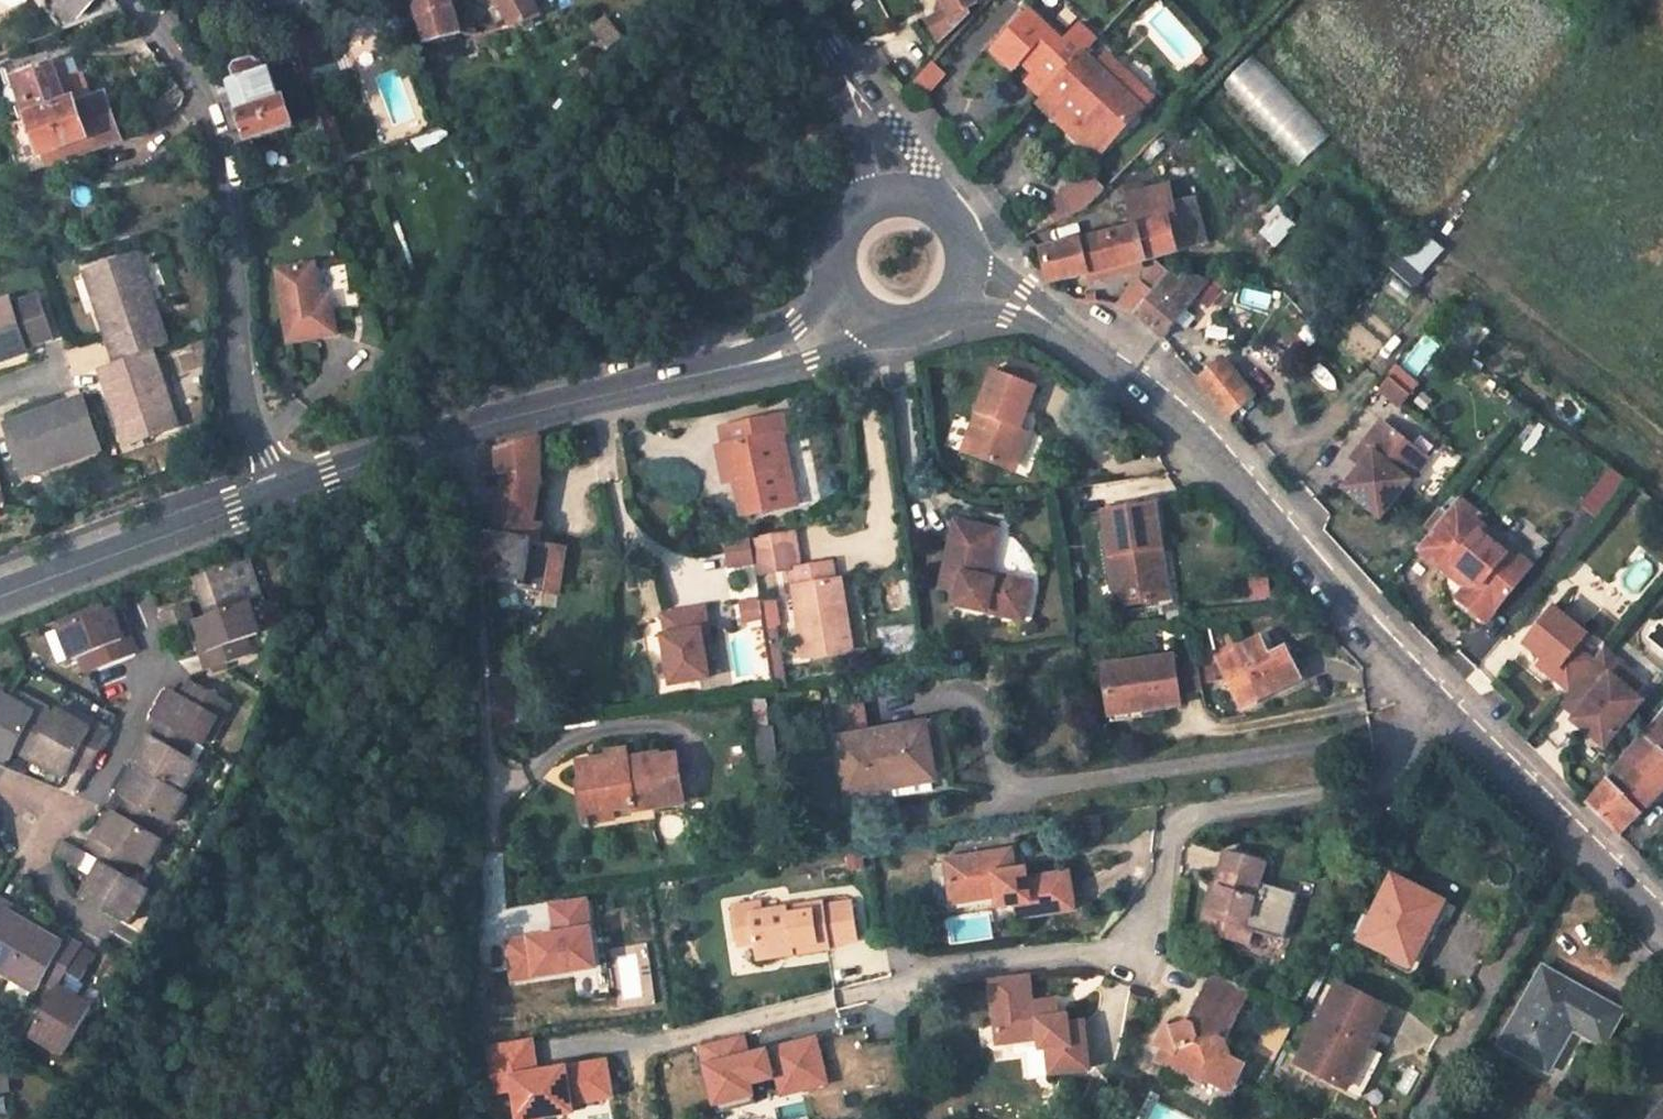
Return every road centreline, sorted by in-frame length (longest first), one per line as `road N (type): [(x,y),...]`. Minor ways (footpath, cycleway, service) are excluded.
road 1 (residential): [(1441,700),(1390,786),(1199,814),(1171,841),(1158,895),(1114,949),(915,973)]
road 2 (unclassified): [(1441,700),(1191,431),(1015,302),(957,276)]
road 3 (unclassified): [(278,493),(473,426),(806,345),(857,300)]
road 4 (unclassified): [(139,0),(214,134),(225,182),(242,389),(278,493)]
road 5 (track): [(473,426),(495,922)]
road 6 (unclassified): [(1662,920),(1441,700)]
road 7 (unclassified): [(278,493),(0,596)]
road 8 (unclassified): [(891,201),(875,131),(795,0)]
road 9 (residential): [(56,810),(77,806),(93,792),(153,684)]
road 10 (unclassified): [(891,201),(859,217),(842,249),(857,300)]
road 11 (unclassified): [(857,300),(905,319),(938,305),(957,276)]

